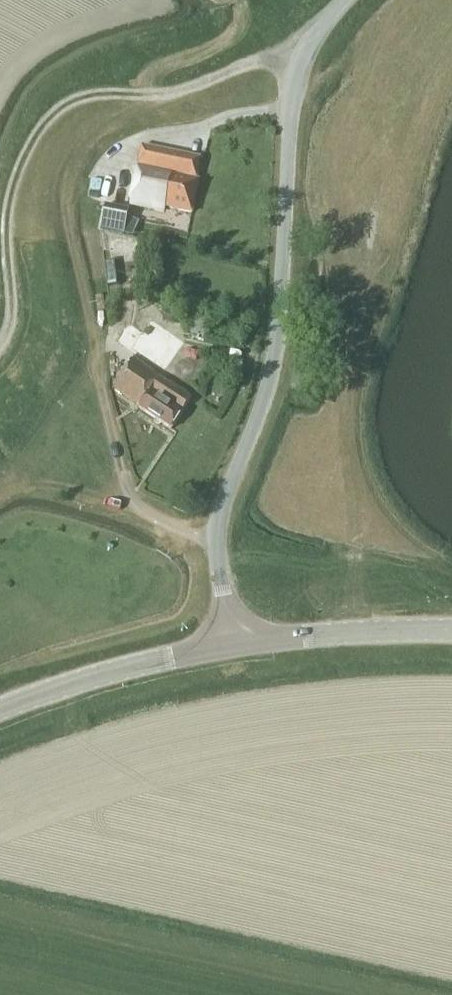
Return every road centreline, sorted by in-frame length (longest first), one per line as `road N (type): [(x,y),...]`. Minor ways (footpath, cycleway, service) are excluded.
road 1 (unclassified): [(233,645),(215,525),(272,364),(289,96),(317,29),(345,0)]
road 2 (track): [(0,340),(10,315),(8,235),(18,171),(56,112),(92,95),(165,97),(273,54),(301,59)]
road 3 (secondary): [(0,710),(126,668),(233,645)]
road 4 (secondary): [(451,628),(233,645)]
road 5 (track): [(107,422),(132,503),(150,519),(216,534)]

